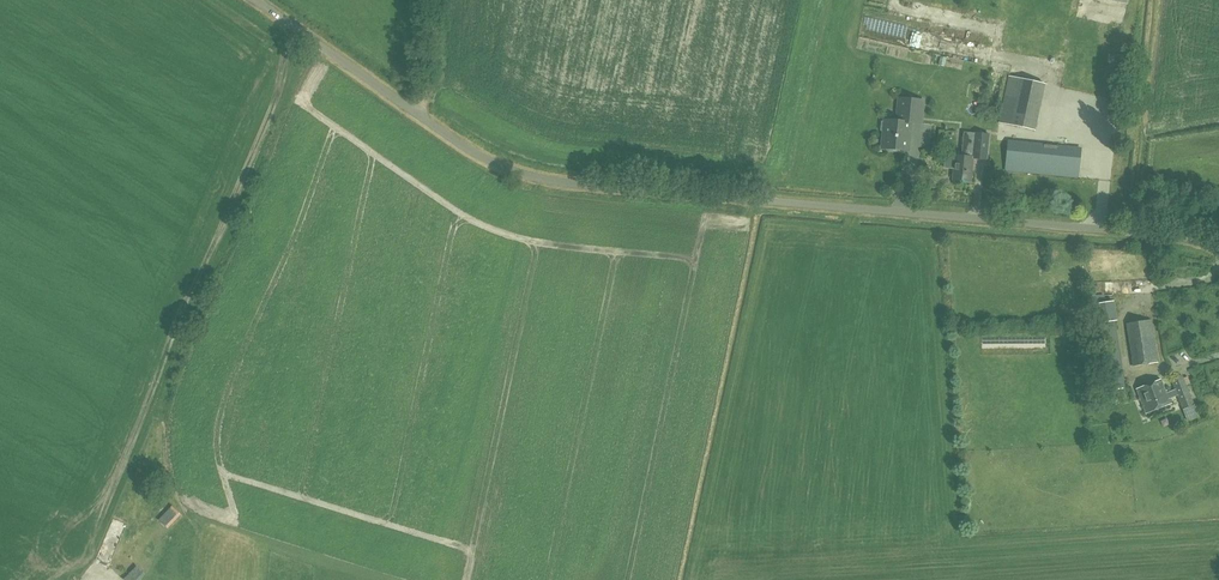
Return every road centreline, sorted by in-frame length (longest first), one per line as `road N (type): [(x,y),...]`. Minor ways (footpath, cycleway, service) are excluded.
road 1 (unclassified): [(1218,251),(1185,238),(564,184),(512,172),(254,0)]

